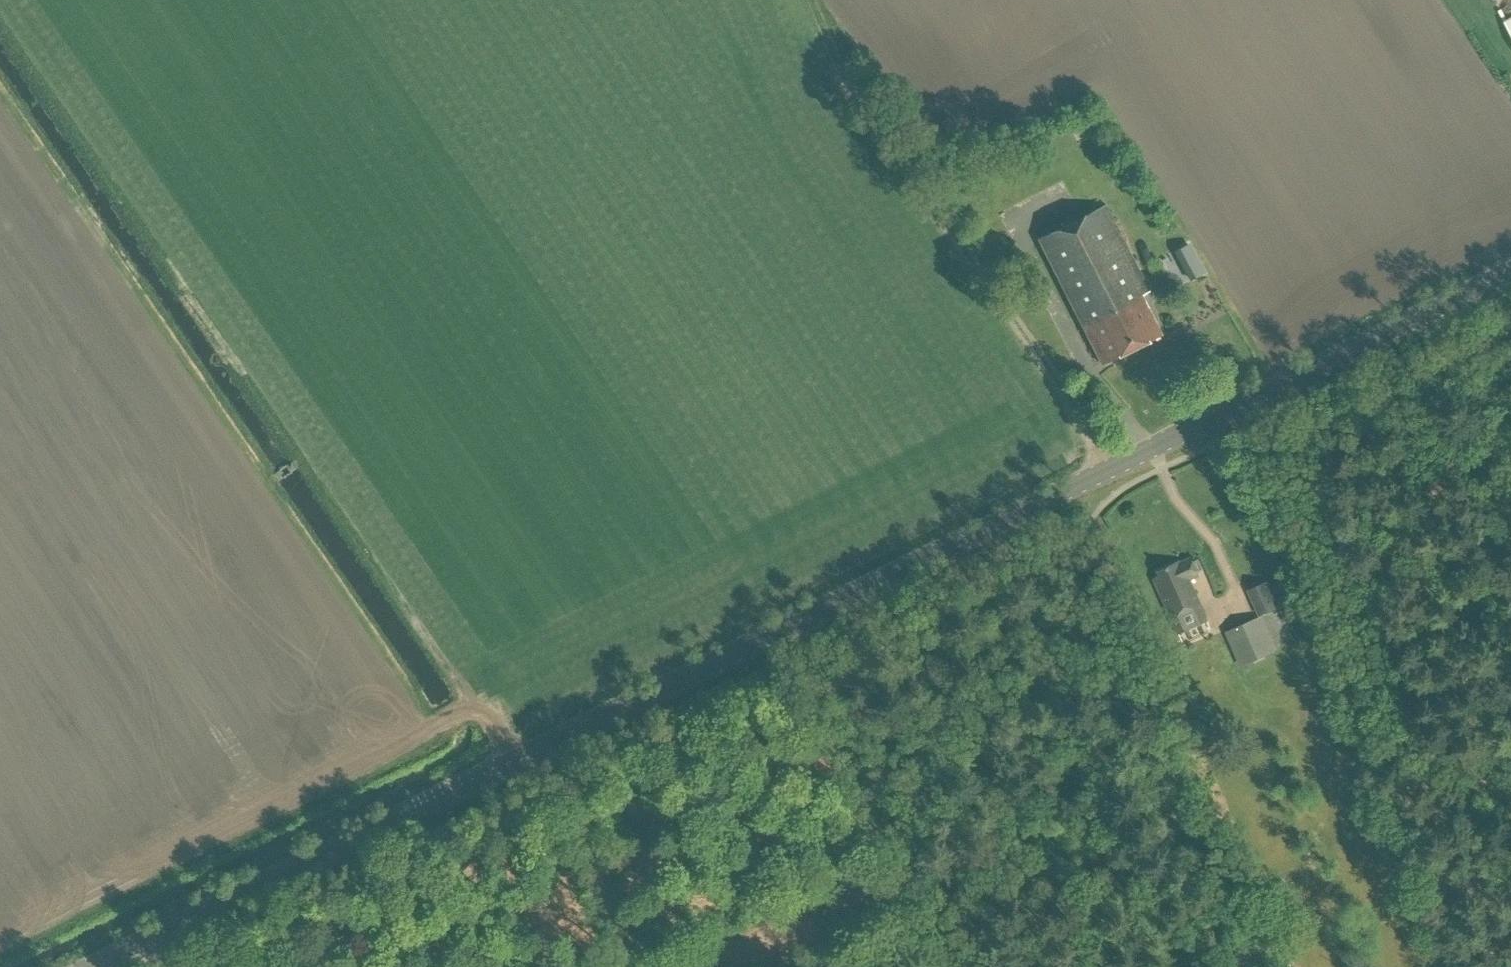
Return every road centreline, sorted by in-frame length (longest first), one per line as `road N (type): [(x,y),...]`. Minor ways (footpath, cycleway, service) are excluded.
road 1 (tertiary): [(93,966),(1510,271)]
road 2 (track): [(611,966),(566,824)]

